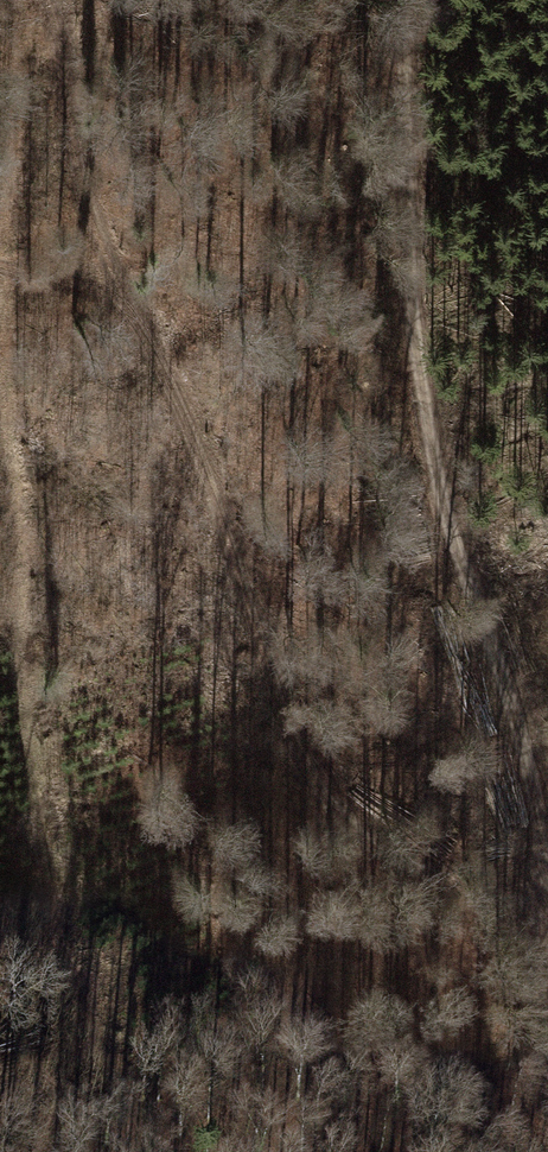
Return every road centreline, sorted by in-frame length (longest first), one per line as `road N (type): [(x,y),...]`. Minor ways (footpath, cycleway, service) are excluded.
road 1 (track): [(0,253),(95,286),(143,330),(239,550),(270,663),(330,798),(384,856),(547,913)]
road 2 (track): [(547,899),(516,716),(428,443),(407,0)]

